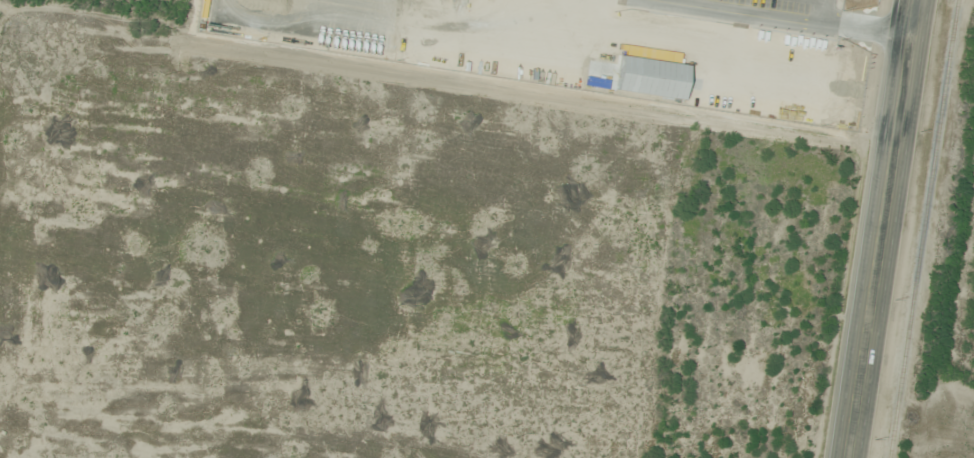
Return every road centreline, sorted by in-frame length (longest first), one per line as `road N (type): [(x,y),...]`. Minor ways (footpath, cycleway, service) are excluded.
road 1 (secondary): [(844,457),(916,0)]

